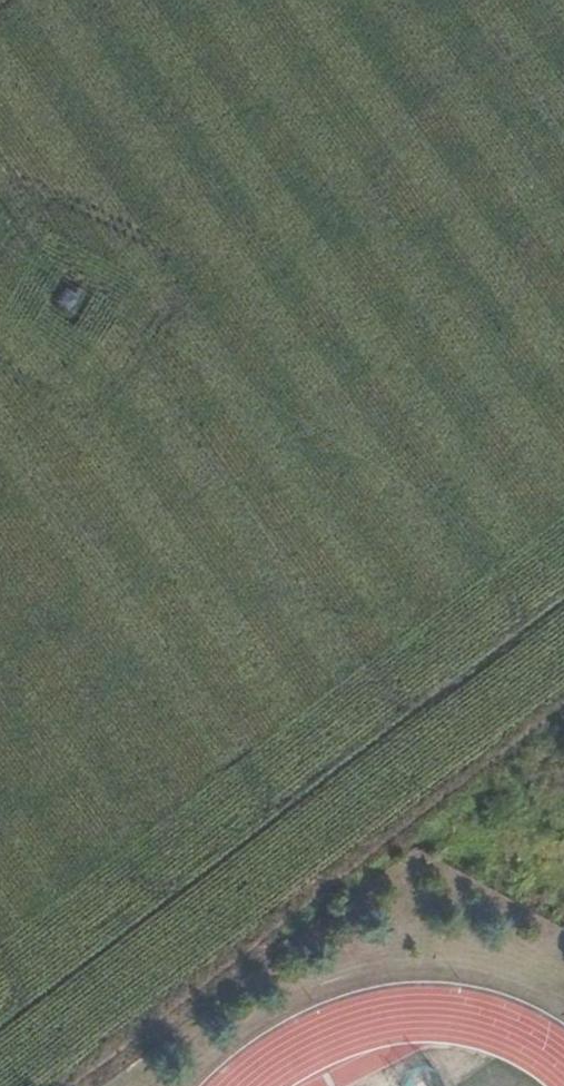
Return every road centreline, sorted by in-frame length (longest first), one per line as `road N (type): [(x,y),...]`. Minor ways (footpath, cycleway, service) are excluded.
road 1 (track): [(563,704),(66,1085)]
road 2 (track): [(440,800),(563,731)]

